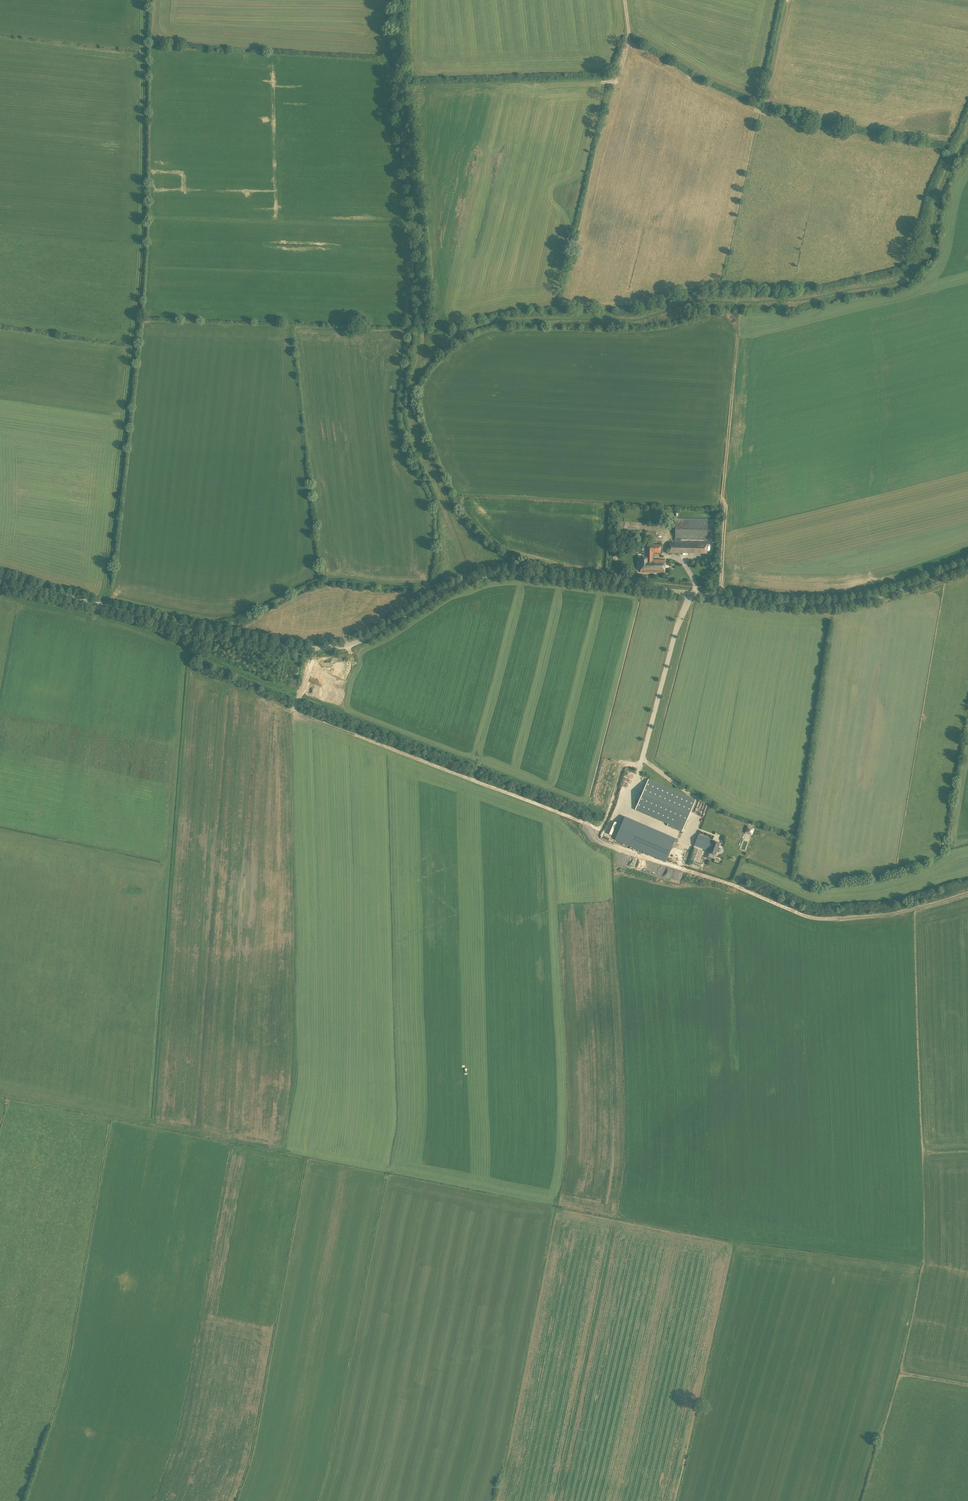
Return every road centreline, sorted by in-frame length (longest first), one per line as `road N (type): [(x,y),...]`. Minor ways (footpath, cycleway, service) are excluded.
road 1 (unclassified): [(967,565),(879,597),(805,606),(489,575),(448,588),(360,641),(320,649),(258,645),(0,575)]
road 2 (track): [(470,579),(411,423),(423,324),(407,309),(406,235)]

